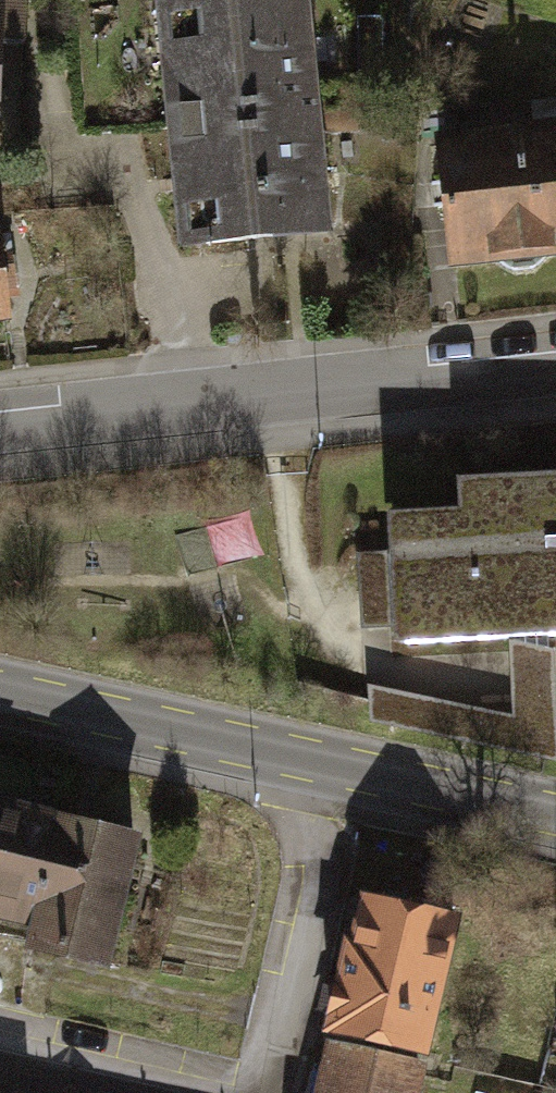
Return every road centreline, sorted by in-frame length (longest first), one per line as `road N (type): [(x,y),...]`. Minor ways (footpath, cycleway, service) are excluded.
road 1 (tertiary): [(555,815),(0,693)]
road 2 (tertiary): [(0,429),(555,367)]

